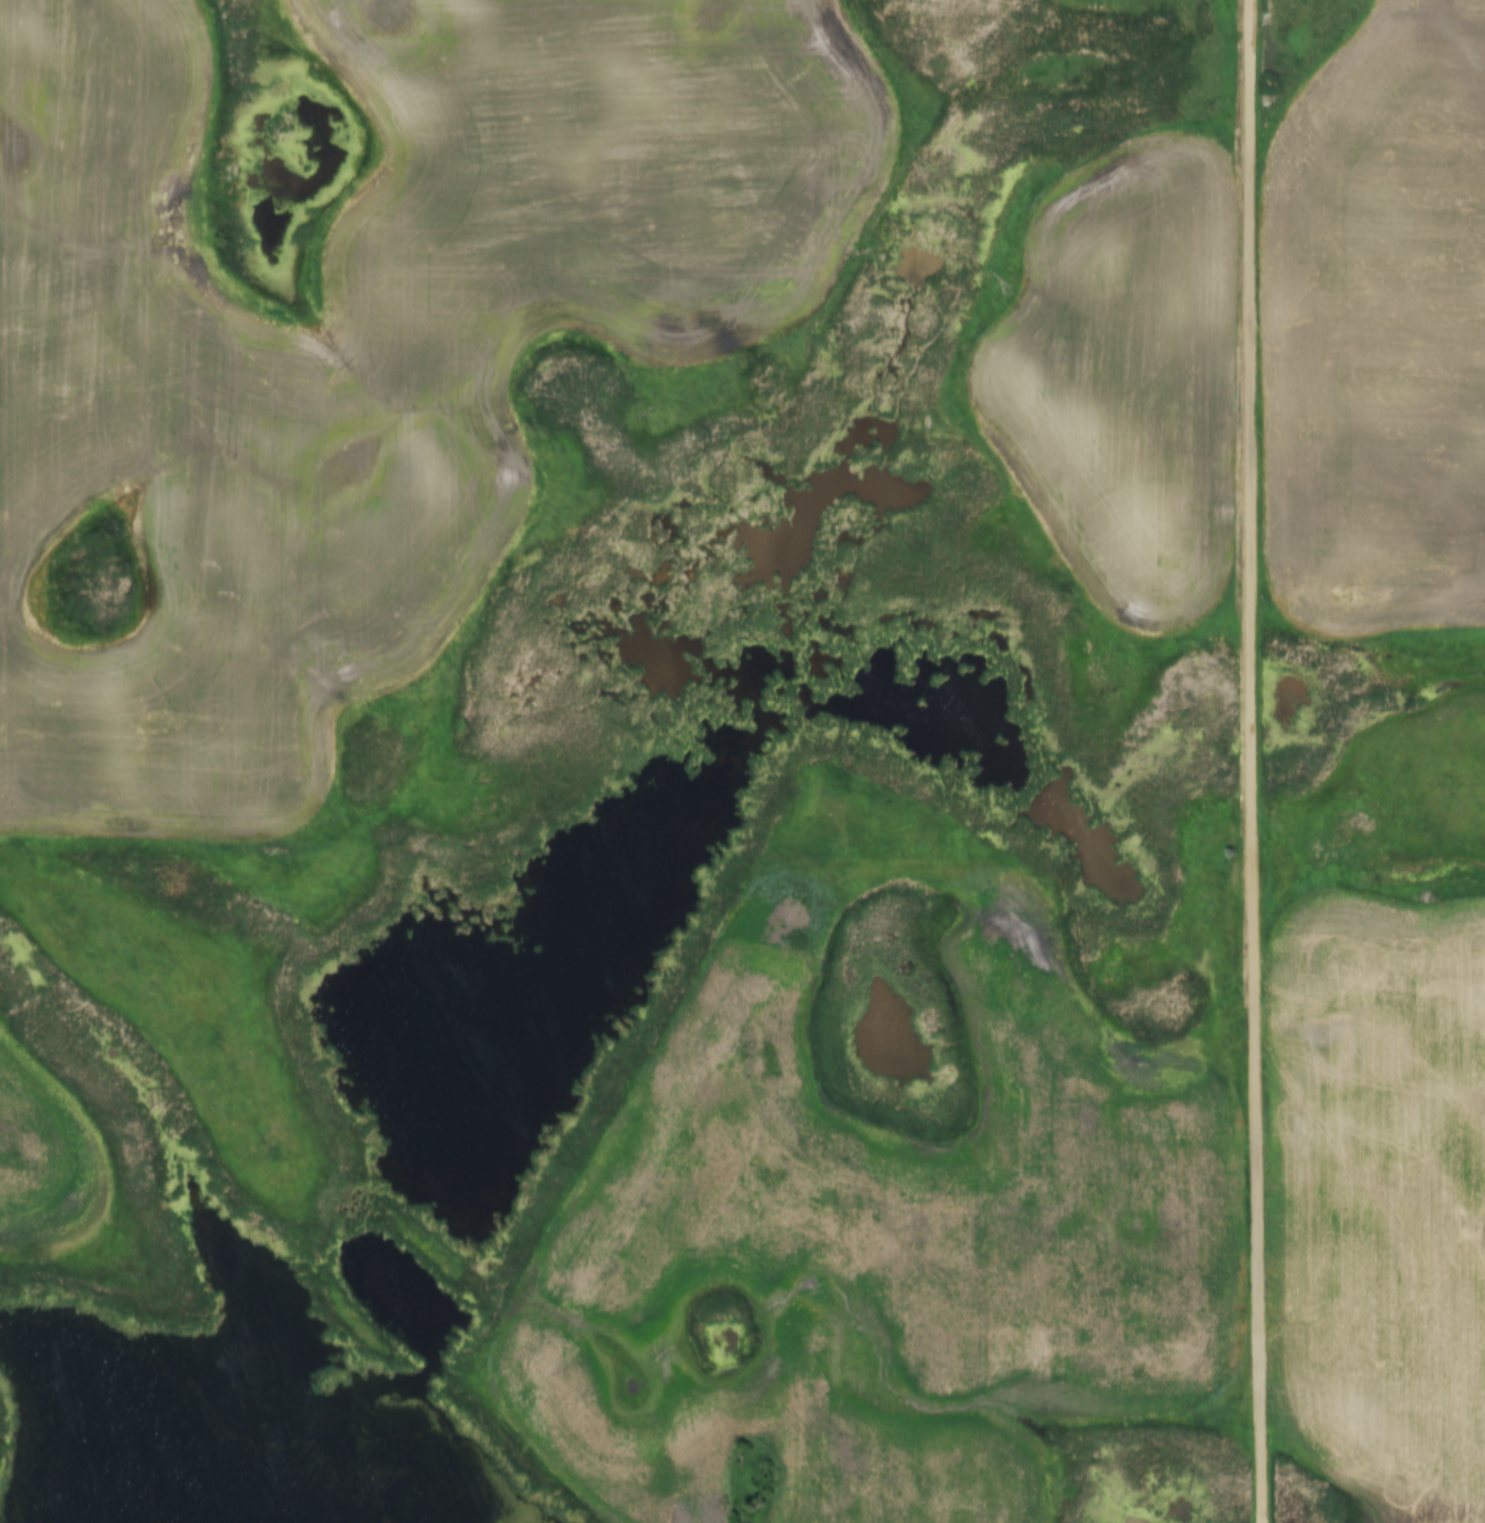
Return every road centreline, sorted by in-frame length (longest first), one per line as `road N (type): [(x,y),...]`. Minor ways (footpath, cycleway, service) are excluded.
road 1 (residential): [(1261,1522),(1250,737),(1252,0)]

